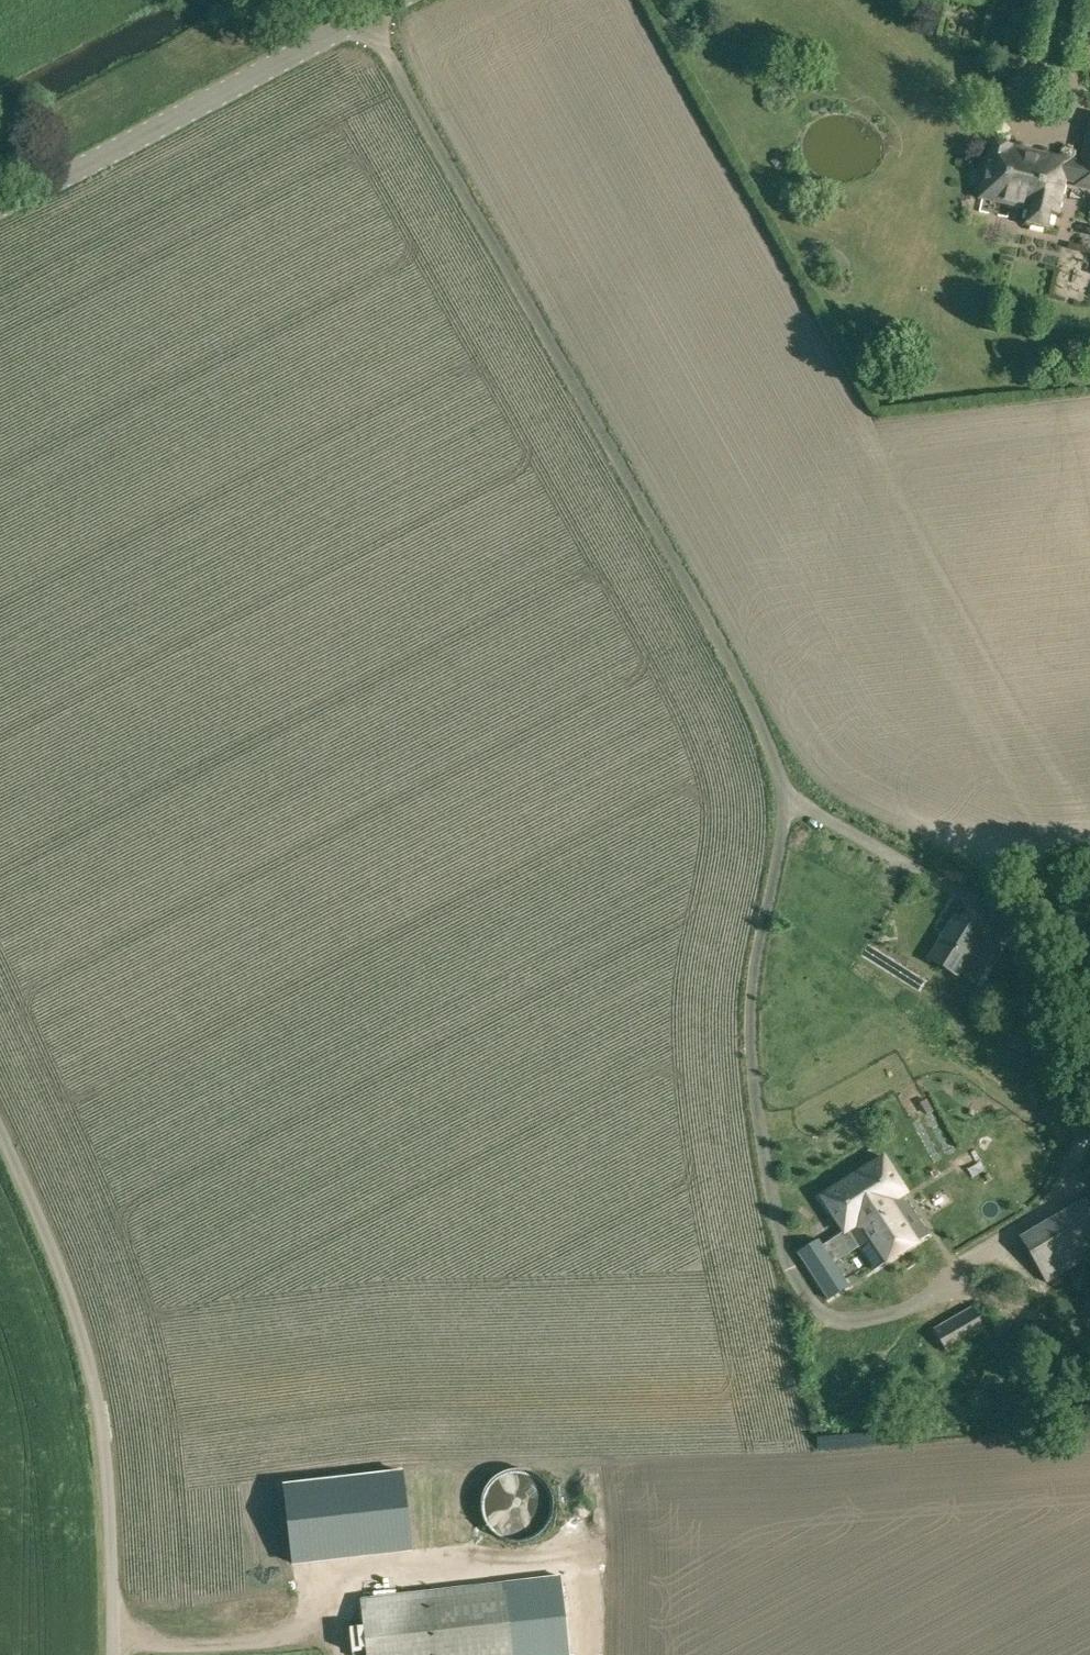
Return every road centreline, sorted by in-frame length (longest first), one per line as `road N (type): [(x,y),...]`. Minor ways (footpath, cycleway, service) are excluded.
road 1 (tertiary): [(0,208),(390,0)]

